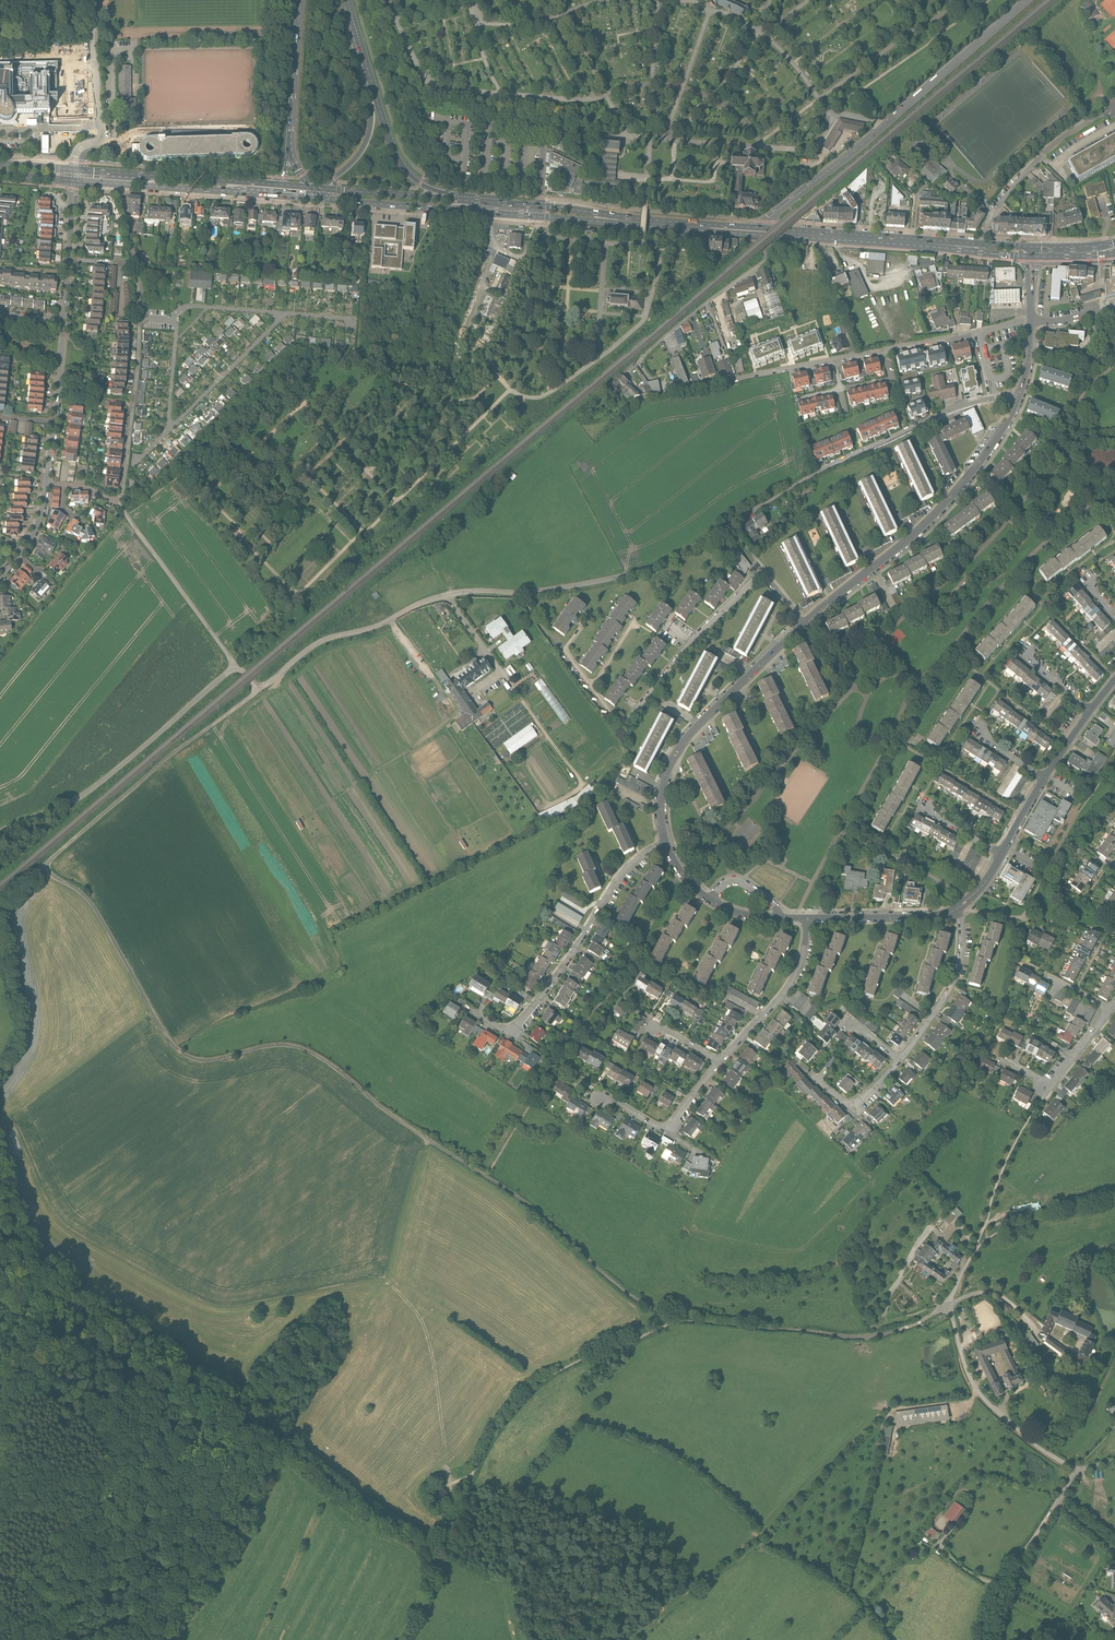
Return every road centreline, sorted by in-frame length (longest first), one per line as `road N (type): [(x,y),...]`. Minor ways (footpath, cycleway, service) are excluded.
road 1 (unclassified): [(1019,399),(952,408),(819,469),(646,567),(544,589),(447,594),(325,640),(260,688)]
road 2 (track): [(44,865),(90,901),(166,1034),(189,1058),(213,1061),(276,1044),(326,1061),(409,1128),(514,1195),(628,1294),(675,1320)]
road 3 (residential): [(1026,0),(758,226)]
road 4 (track): [(437,1546),(489,1441),(531,1390),(553,1373),(675,1320)]
road 5 (residential): [(804,621),(761,565),(628,717),(617,718),(593,687)]
road 6 (unclassified): [(0,830),(93,786),(230,669),(260,688)]
road 7 (residential): [(804,621),(944,504),(1019,399)]
road 8 (residential): [(68,260),(136,261),(135,395),(117,501)]
road 9 (residential): [(666,843),(617,880),(516,1029),(473,1013)]
road 10 (track): [(675,1320),(862,1337),(950,1305)]
road 11 (track): [(260,688),(44,865)]
road 12 (residential): [(666,843),(661,799),(675,756),(804,621)]
road 13 (track): [(150,1639),(165,1598),(239,1486),(252,1448),(248,1412)]
road 14 (track): [(248,1412),(129,1354),(89,1325),(18,1316)]
road 15 (residential): [(621,407),(834,360)]
road 16 (unclassified): [(950,1305),(980,1394),(1077,1470)]
road 17 (trunk): [(492,202),(433,189),(406,170),(362,58)]
road 18 (primary): [(315,191),(430,208),(511,207)]
road 19 (track): [(126,514),(235,668)]
road 20 (primary): [(492,202),(315,191)]
road 21 (residential): [(808,917),(792,981),(720,1061)]
road 22 (residential): [(955,910),(962,934),(956,975),(900,1060)]
road 23 (residential): [(720,1061),(666,1133),(603,1097)]
road 24 (unclassified): [(1058,1500),(980,1639)]
road 25 (trunk): [(315,191),(349,165),(369,135),(362,58)]
road 26 (residential): [(883,350),(1031,320)]
road 27 (residential): [(1110,1009),(1044,1086),(1004,1060)]
road 28 (residential): [(955,910),(808,917)]
road 29 (primary): [(270,188),(156,175),(125,180)]
road 30 (primary): [(125,180),(270,188)]
road 31 (track): [(0,1176),(28,1286),(18,1316)]
road 32 (trunk): [(301,0),(290,143)]
road 33 (track): [(500,670),(581,780)]
road 34 (primary): [(540,210),(667,222)]
road 35 (primary): [(667,222),(540,210)]
road 36 (residential): [(900,1060),(859,1106),(807,1071)]
road 37 (residential): [(94,68),(105,138),(80,153),(76,176)]
road 38 (track): [(0,949),(16,1020),(0,1064)]

